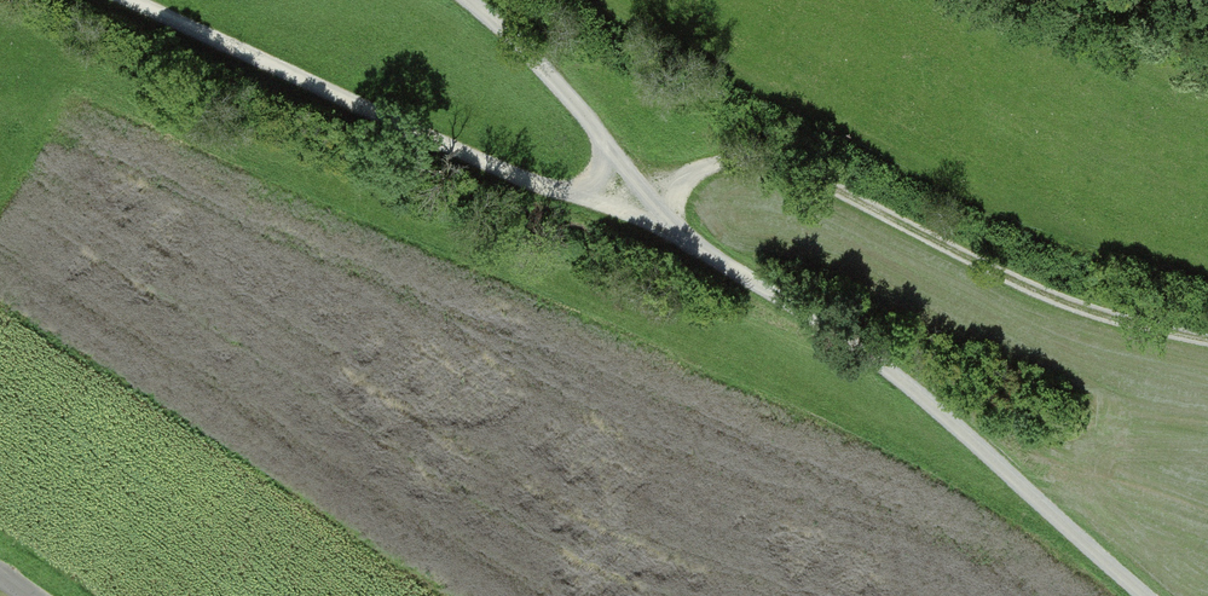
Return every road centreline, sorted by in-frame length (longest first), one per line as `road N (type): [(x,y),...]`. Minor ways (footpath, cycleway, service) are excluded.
road 1 (track): [(142,0),(559,192),(673,231),(676,188),(696,170),(765,164),(813,177),(1069,307),(1207,340)]
road 2 (track): [(1140,595),(907,384),(673,231),(596,130),(442,0)]

